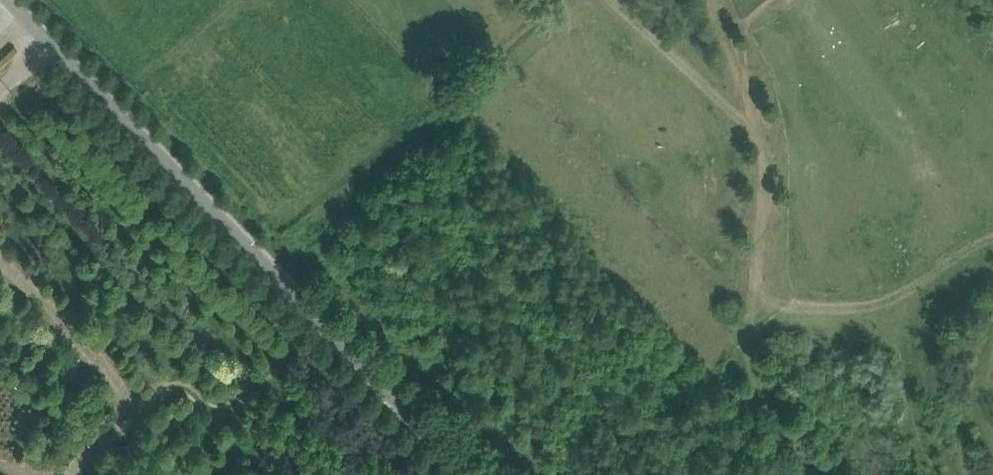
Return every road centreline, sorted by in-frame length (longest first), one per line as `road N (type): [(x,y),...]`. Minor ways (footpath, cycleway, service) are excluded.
road 1 (unclassified): [(468,474),(7,0)]

